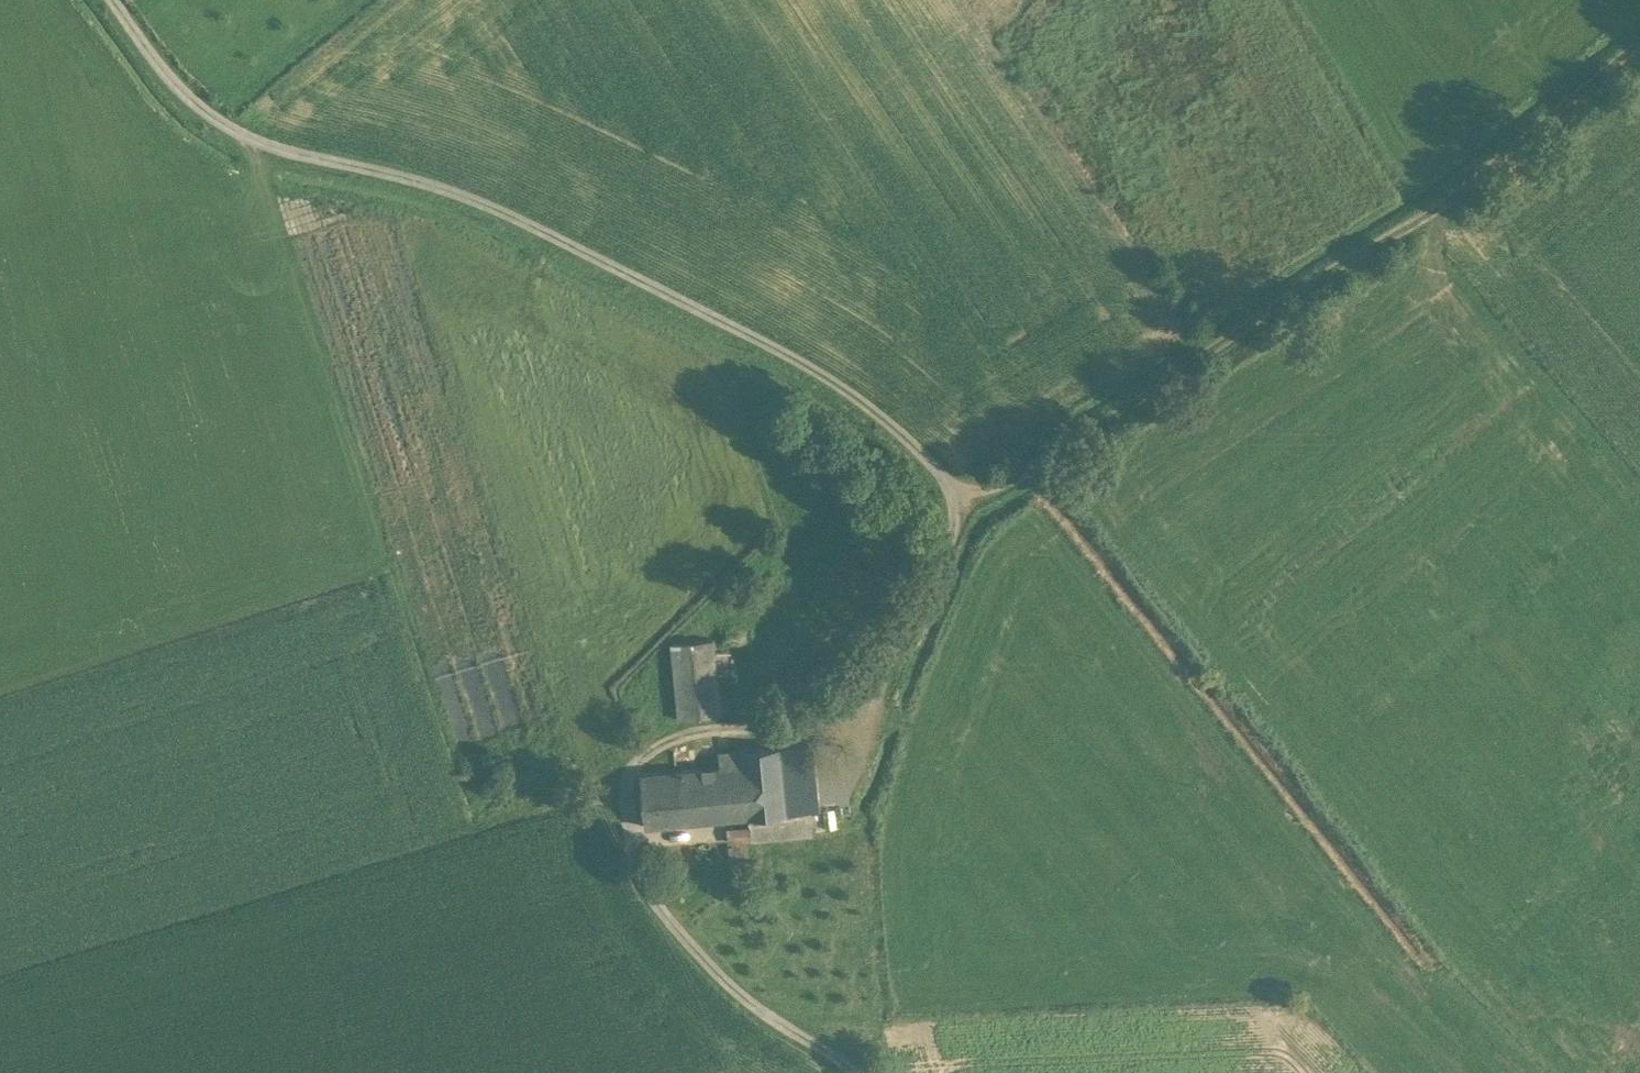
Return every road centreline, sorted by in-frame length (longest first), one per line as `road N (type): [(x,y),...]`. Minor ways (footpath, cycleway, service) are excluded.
road 1 (track): [(119,0),(142,38),(218,118),(517,207),(788,340),(983,485),(907,659),(861,704),(819,724),(685,742),(637,769),(640,857),(664,904),(747,995),(864,1072)]
road 2 (track): [(1639,41),(1438,205),(1367,243),(1068,458),(983,485)]

